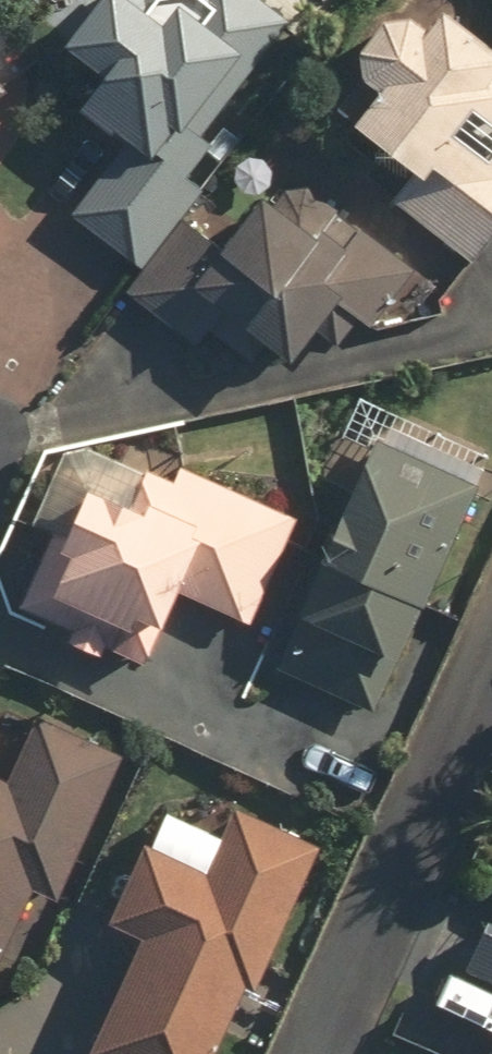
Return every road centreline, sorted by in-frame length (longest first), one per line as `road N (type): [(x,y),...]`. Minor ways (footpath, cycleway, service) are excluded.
road 1 (residential): [(318,1053),(491,670)]

